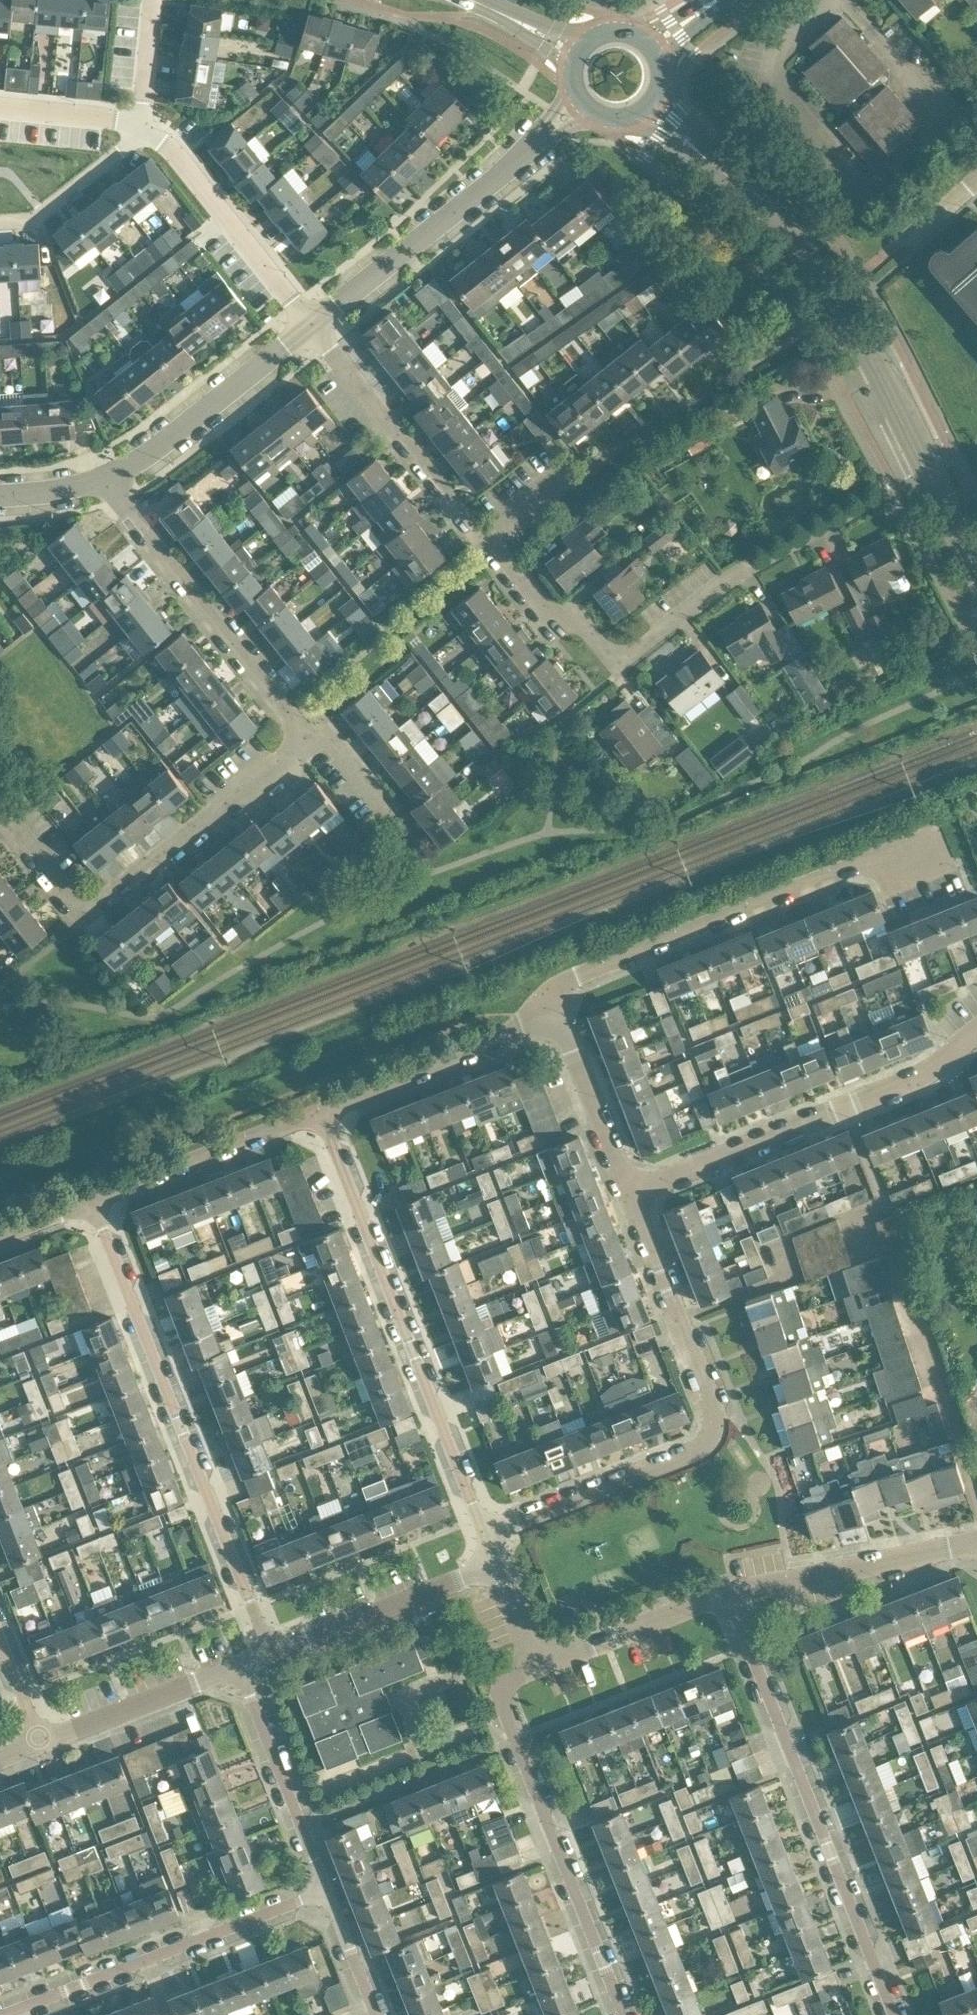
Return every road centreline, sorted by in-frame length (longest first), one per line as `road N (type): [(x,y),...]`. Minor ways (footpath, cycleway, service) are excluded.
road 1 (tertiary): [(976,577),(823,280),(747,193),(645,108)]
road 2 (residential): [(486,1535),(703,1450),(713,1434),(714,1411),(628,1195)]
road 3 (residential): [(273,1653),(92,1201)]
road 4 (residential): [(324,1110),(486,1535)]
road 5 (residential): [(892,2014),(728,1594)]
road 6 (residential): [(545,1010),(587,974),(890,857),(932,866)]
road 7 (residential): [(310,736),(80,922),(0,828)]
road 8 (residential): [(537,1664),(514,1673),(501,1691),(504,1716),(623,2014)]
road 9 (residential): [(628,1195),(930,1072),(976,1029)]
road 10 (residential): [(755,566),(621,665),(571,614),(553,614),(484,536)]
road 11 (residential): [(308,326),(578,104)]
road 12 (residential): [(328,1893),(8,2014)]
road 13 (residential): [(310,736),(112,488)]
road 14 (residential): [(484,536),(308,326)]
road 15 (residential): [(142,125),(185,166),(308,326)]
road 16 (residential): [(112,488),(154,462),(308,326)]
road 17 (residential): [(728,1594),(976,1545)]
road 18 (residential): [(92,1201),(324,1110)]
road 19 (residential): [(324,1110),(517,1035),(545,1010)]
road 20 (residential): [(328,1893),(240,1665)]
road 21 (residential): [(273,1653),(498,1565)]
road 22 (residential): [(40,1743),(240,1665)]
road 23 (residential): [(628,1195),(568,1043),(545,1010)]
road 24 (residential): [(537,1664),(728,1594)]
road 25 (residential): [(0,222),(37,217),(142,125)]
road 26 (residential): [(0,106),(110,115),(142,125)]
road 27 (residential): [(375,2014),(328,1893)]
road 28 (residential): [(392,824),(326,744),(310,736)]
road 29 (residential): [(142,125),(148,5)]

